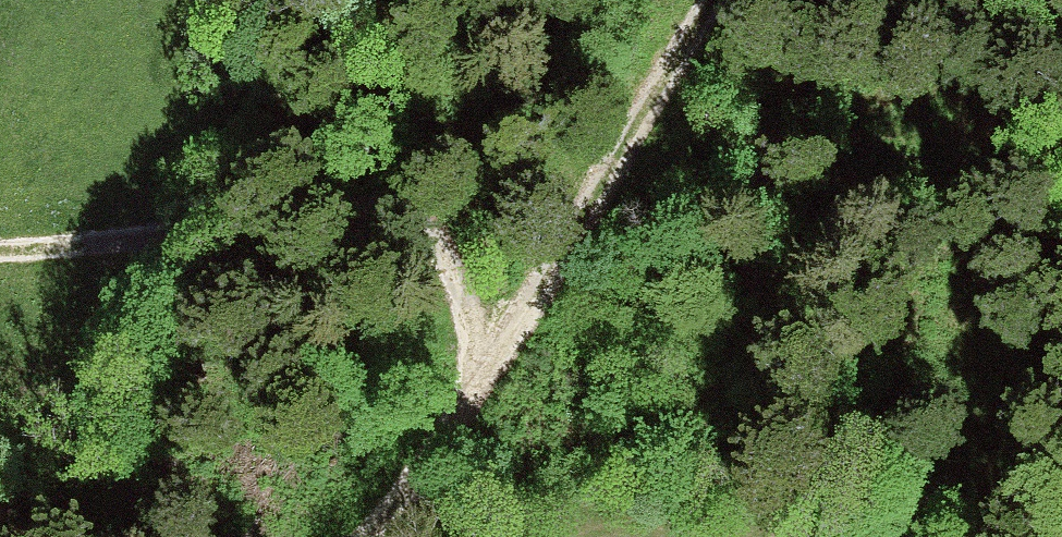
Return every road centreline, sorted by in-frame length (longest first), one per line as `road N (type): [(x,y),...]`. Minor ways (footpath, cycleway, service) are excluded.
road 1 (track): [(0,257),(313,221),(628,148)]
road 2 (track): [(608,152),(457,453),(385,536)]
road 3 (track): [(1061,177),(755,121),(628,148)]
road 4 (track): [(703,0),(628,148)]

